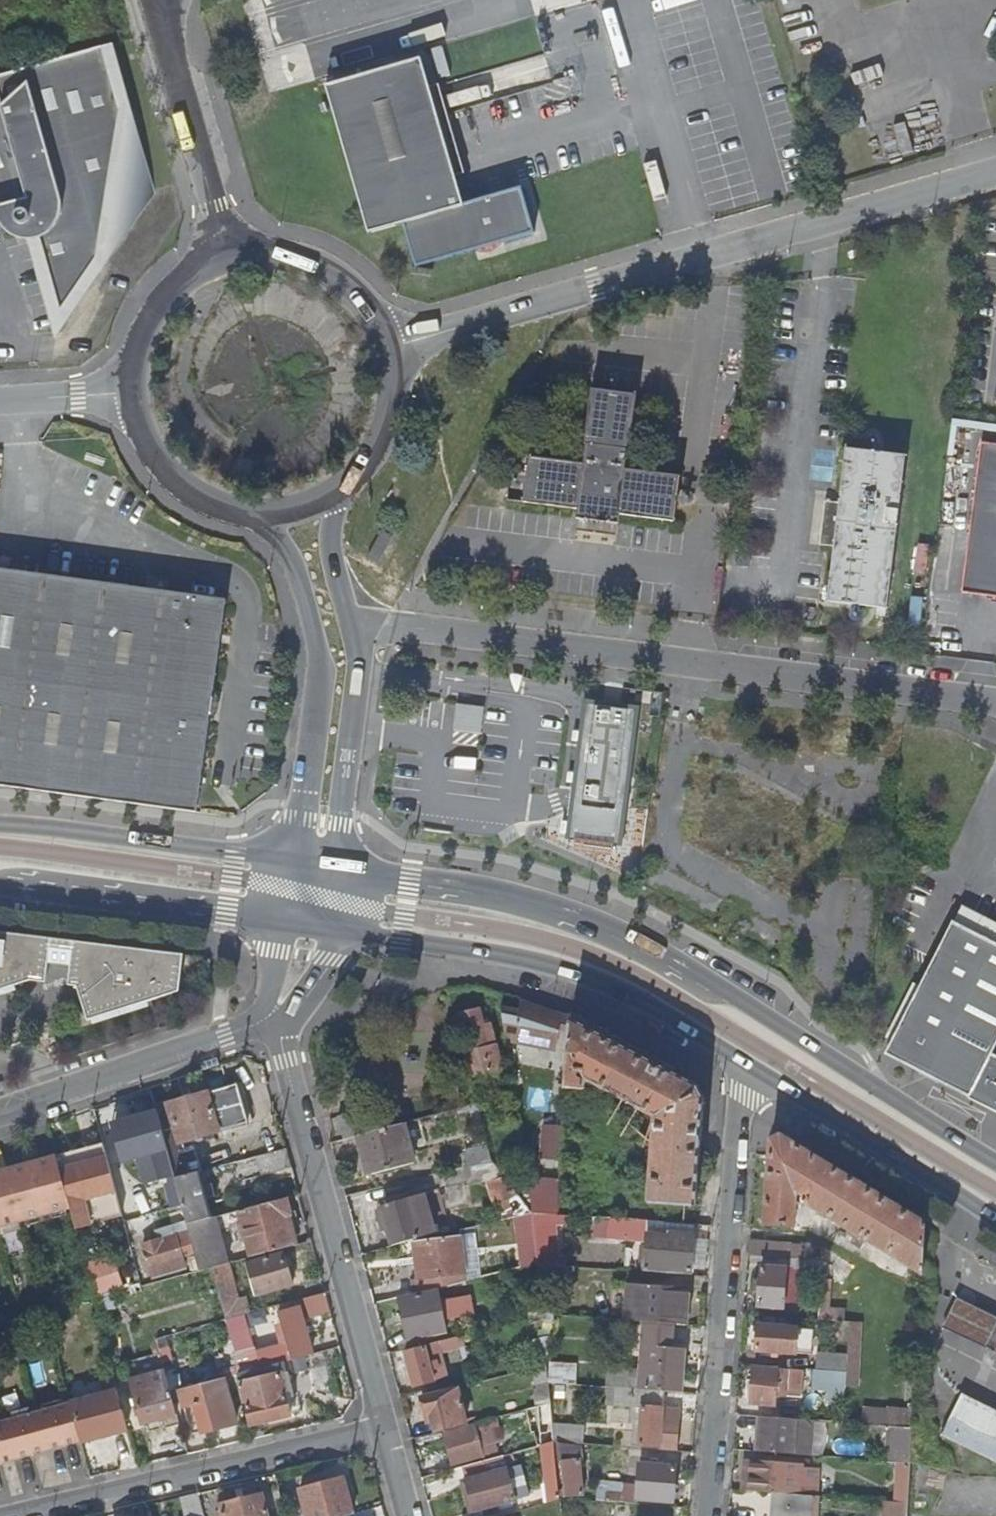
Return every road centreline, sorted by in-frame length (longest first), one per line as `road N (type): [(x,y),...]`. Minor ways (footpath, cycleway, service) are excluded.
road 1 (secondary): [(995,1159),(733,993),(590,923),(518,900),(342,870)]
road 2 (residential): [(350,625),(995,700)]
road 3 (residential): [(388,349),(995,169)]
road 4 (residential): [(745,1065),(703,1515)]
road 5 (secondary): [(339,933),(564,968),(613,985),(745,1065)]
road 6 (residential): [(269,1021),(281,1037),(384,1430)]
road 7 (residential): [(19,1515),(384,1430)]
road 8 (residential): [(260,512),(295,560),(320,652),(295,861)]
road 9 (secondary): [(295,861),(0,825)]
road 10 (secondary): [(745,1065),(995,1218)]
road 11 (residential): [(0,1111),(269,1021)]
road 12 (secondary): [(0,882),(277,921)]
road 13 (residential): [(159,0),(225,259)]
road 14 (residential): [(342,870),(359,671),(350,625)]
road 15 (residential): [(388,349),(355,291),(317,265),(272,253),(225,259)]
road 16 (residential): [(133,392),(149,445),(172,476),(222,506),(260,512)]
road 17 (residential): [(225,259),(184,280),(152,314),(135,358),(133,392)]
road 18 (residential): [(342,485),(385,426),(393,389),(388,349)]
road 19 (residential): [(350,625),(331,536),(342,485)]
road 20 (residential): [(133,392),(0,402)]

